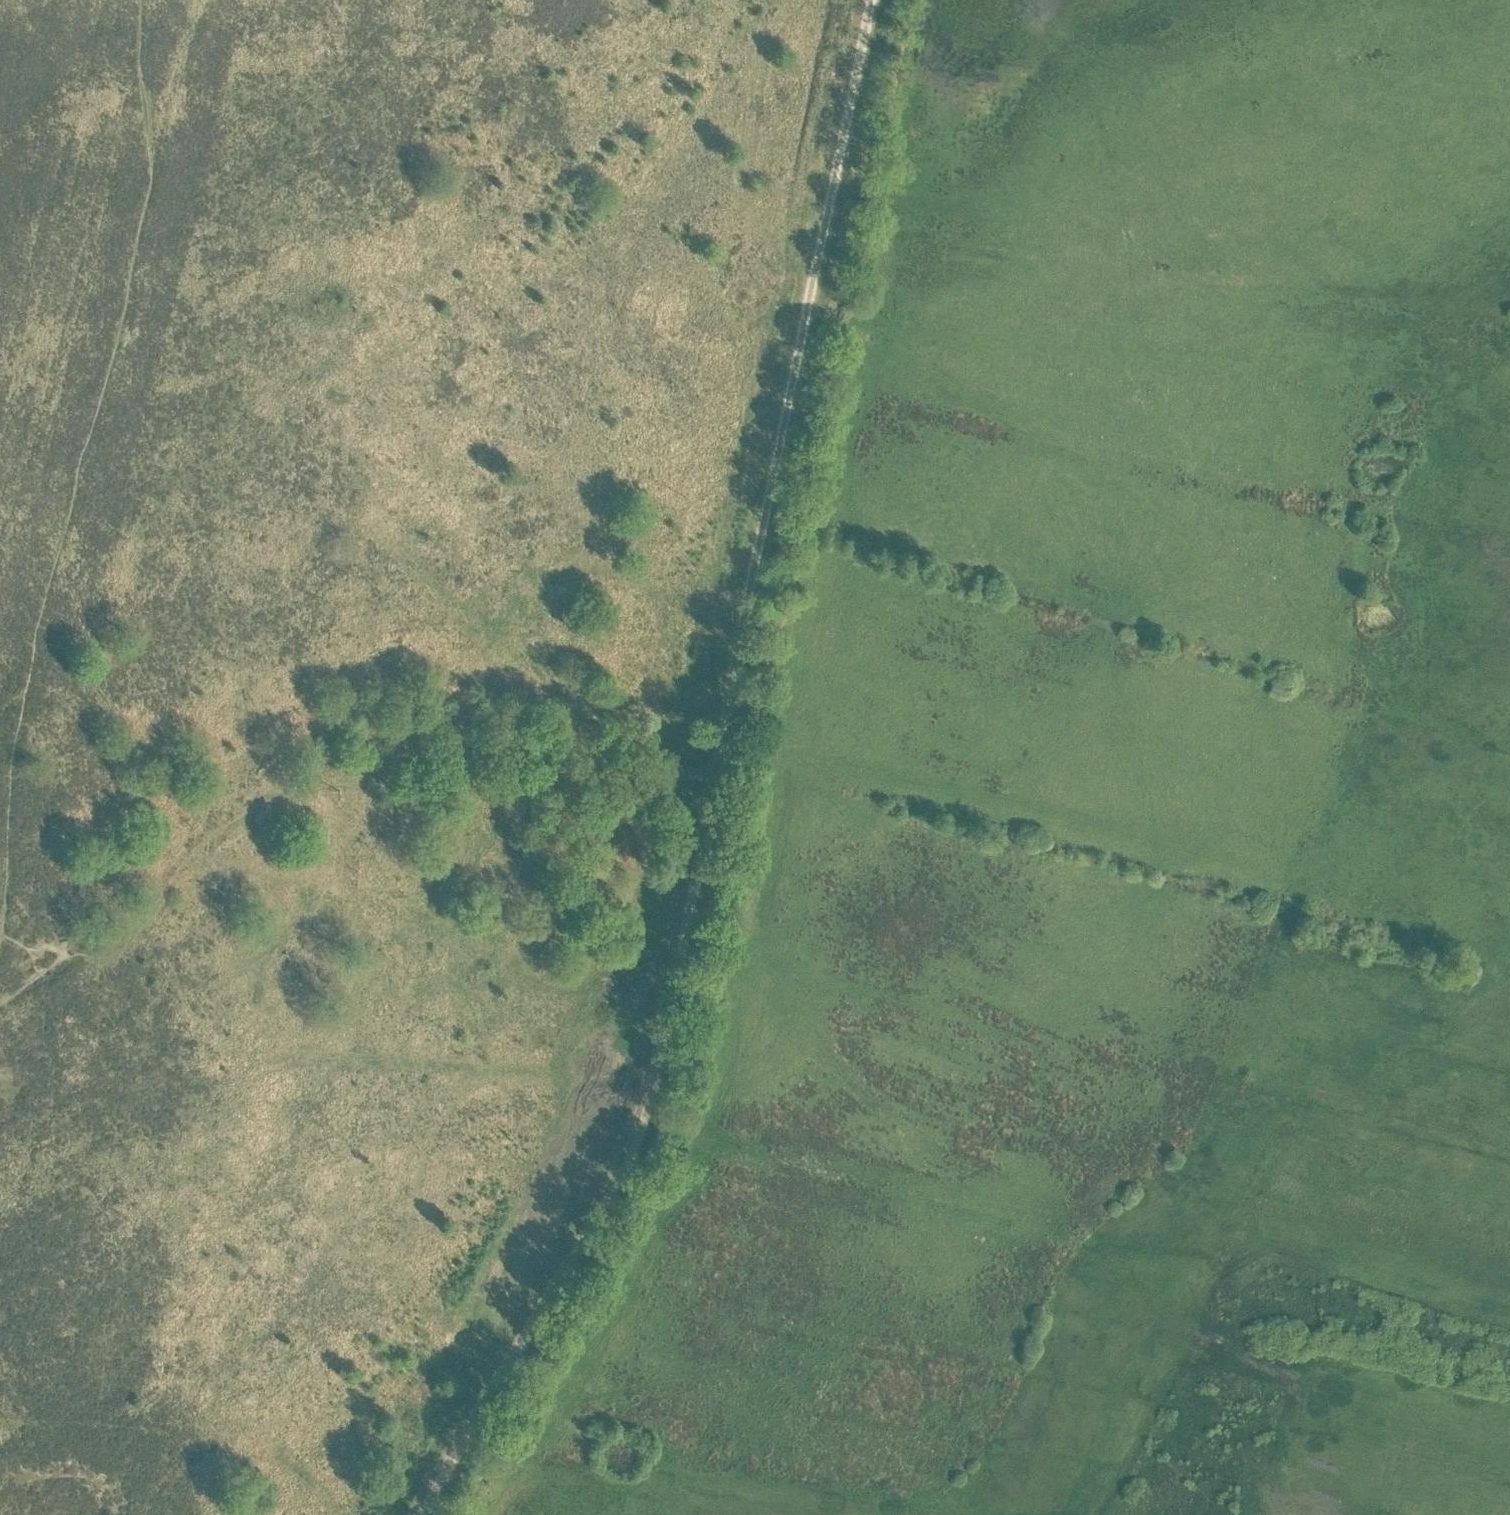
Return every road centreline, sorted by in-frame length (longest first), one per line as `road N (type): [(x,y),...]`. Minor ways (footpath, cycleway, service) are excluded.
road 1 (track): [(869,0),(652,1088),(606,1193),(416,1514)]

